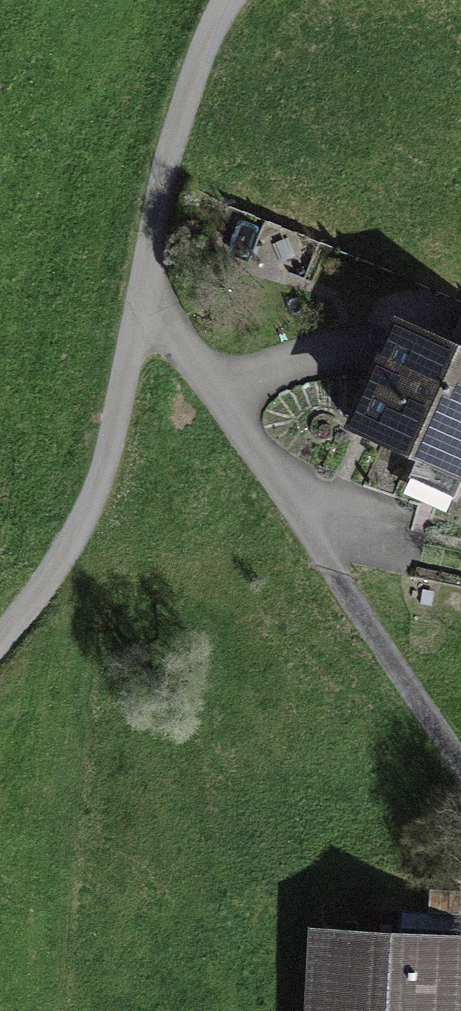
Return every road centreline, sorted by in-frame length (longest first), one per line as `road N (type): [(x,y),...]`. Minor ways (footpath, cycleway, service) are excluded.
road 1 (unclassified): [(143,311),(460,780)]
road 2 (unclassified): [(143,311),(108,493),(57,588),(0,659)]
road 3 (unclassified): [(236,0),(189,104),(143,311)]

